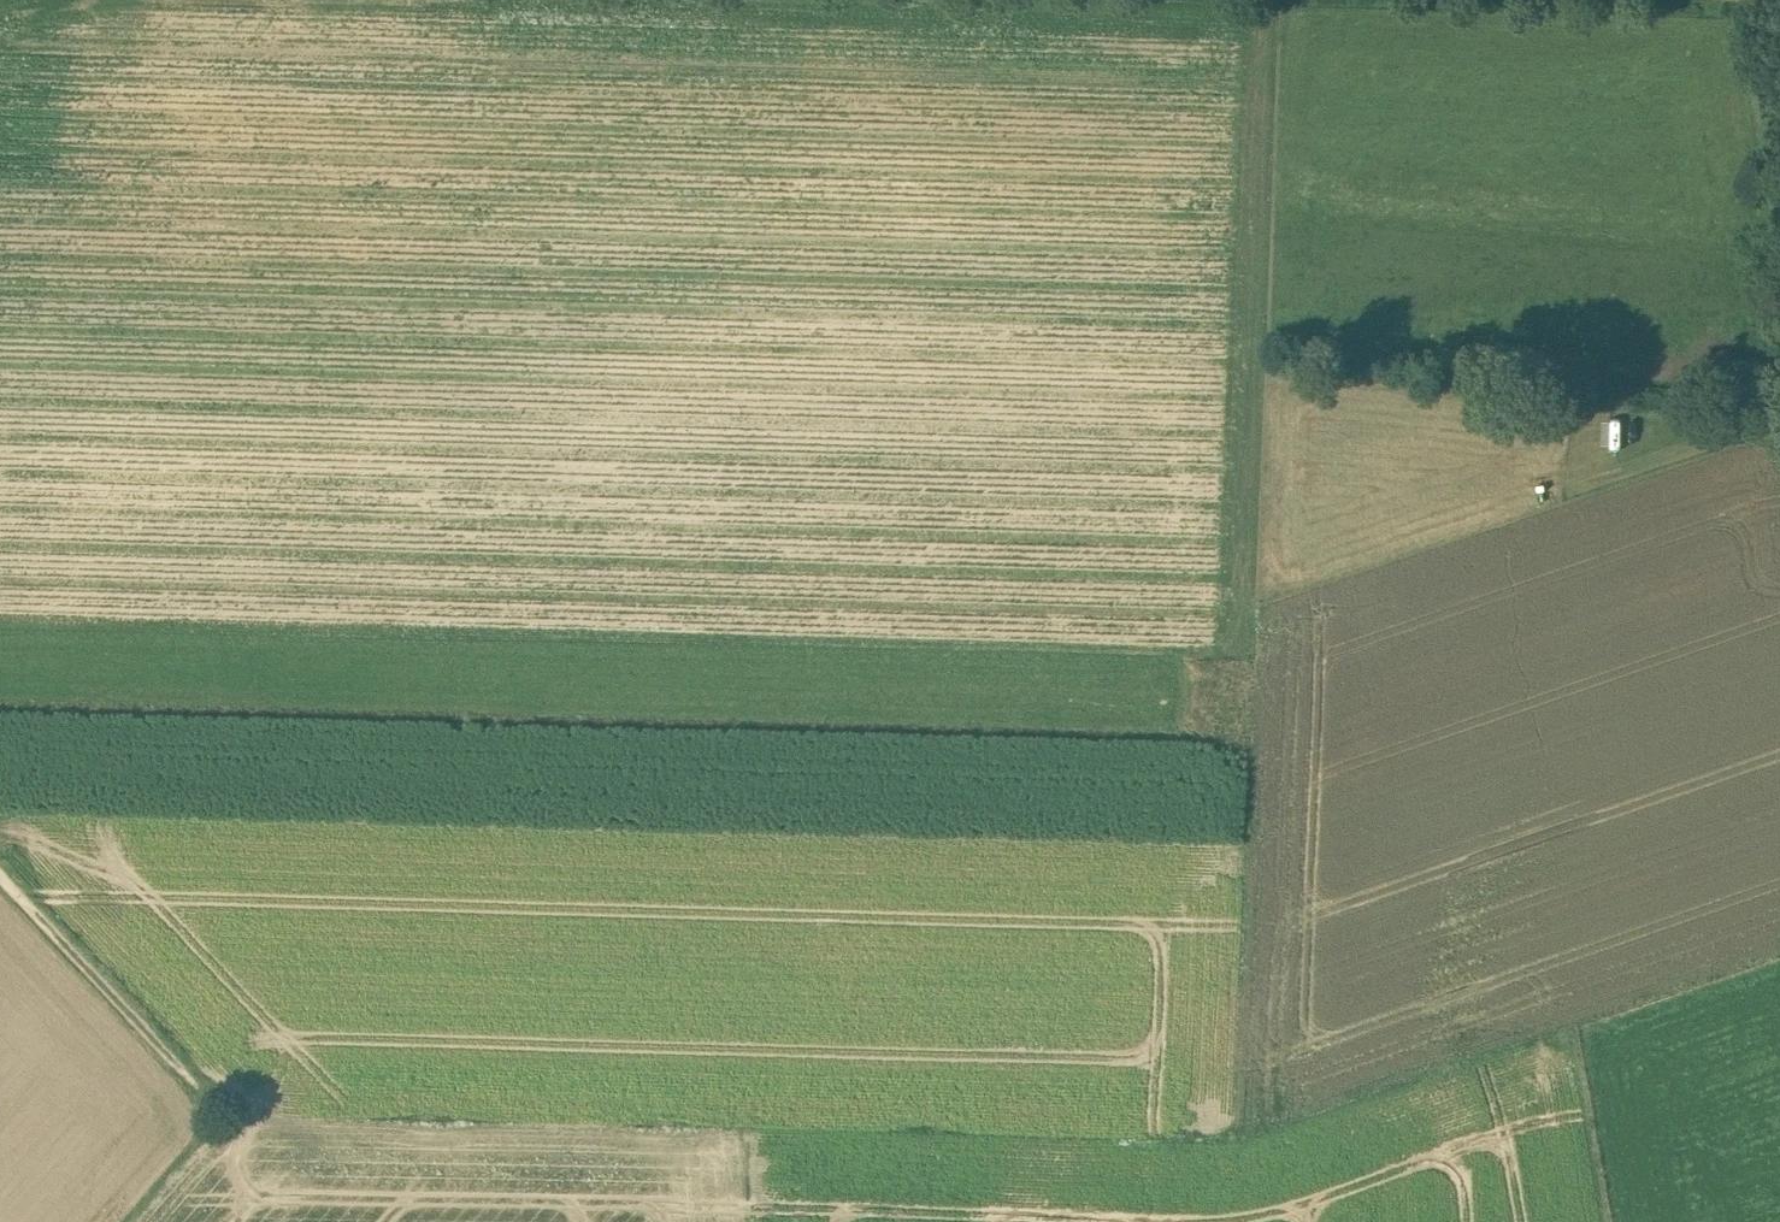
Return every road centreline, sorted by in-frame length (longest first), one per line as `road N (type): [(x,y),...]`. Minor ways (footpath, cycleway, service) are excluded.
road 1 (track): [(0,875),(227,1120)]

